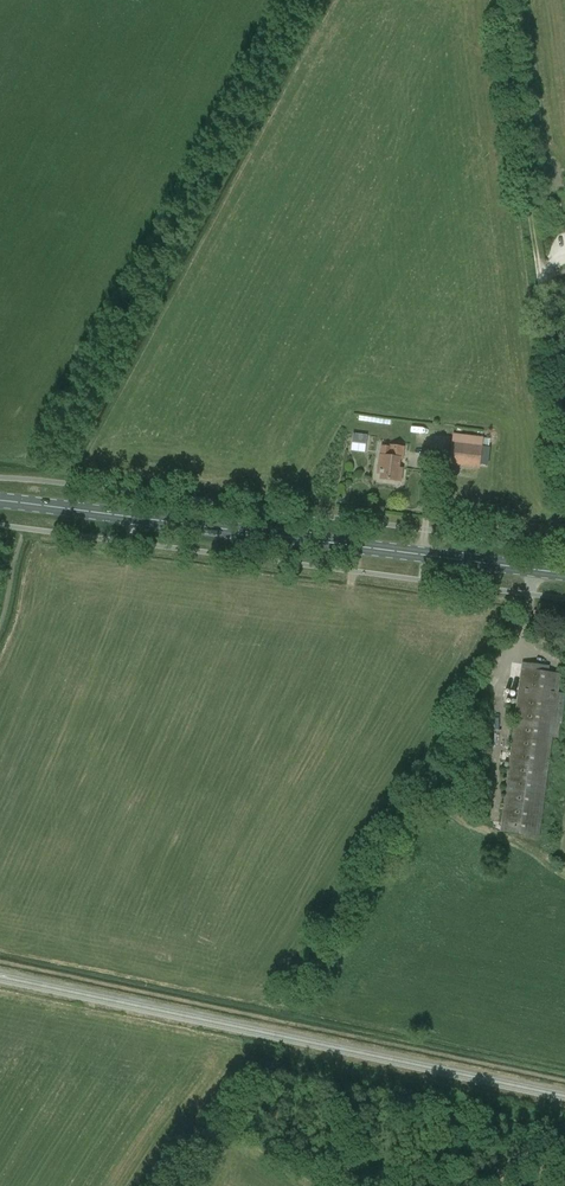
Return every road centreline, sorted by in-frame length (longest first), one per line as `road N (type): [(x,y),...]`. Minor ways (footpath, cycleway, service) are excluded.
road 1 (primary): [(564,573),(0,501)]
road 2 (track): [(292,1005),(533,595),(535,569)]
road 3 (track): [(564,457),(500,0)]
road 4 (track): [(179,1185),(266,1046)]

